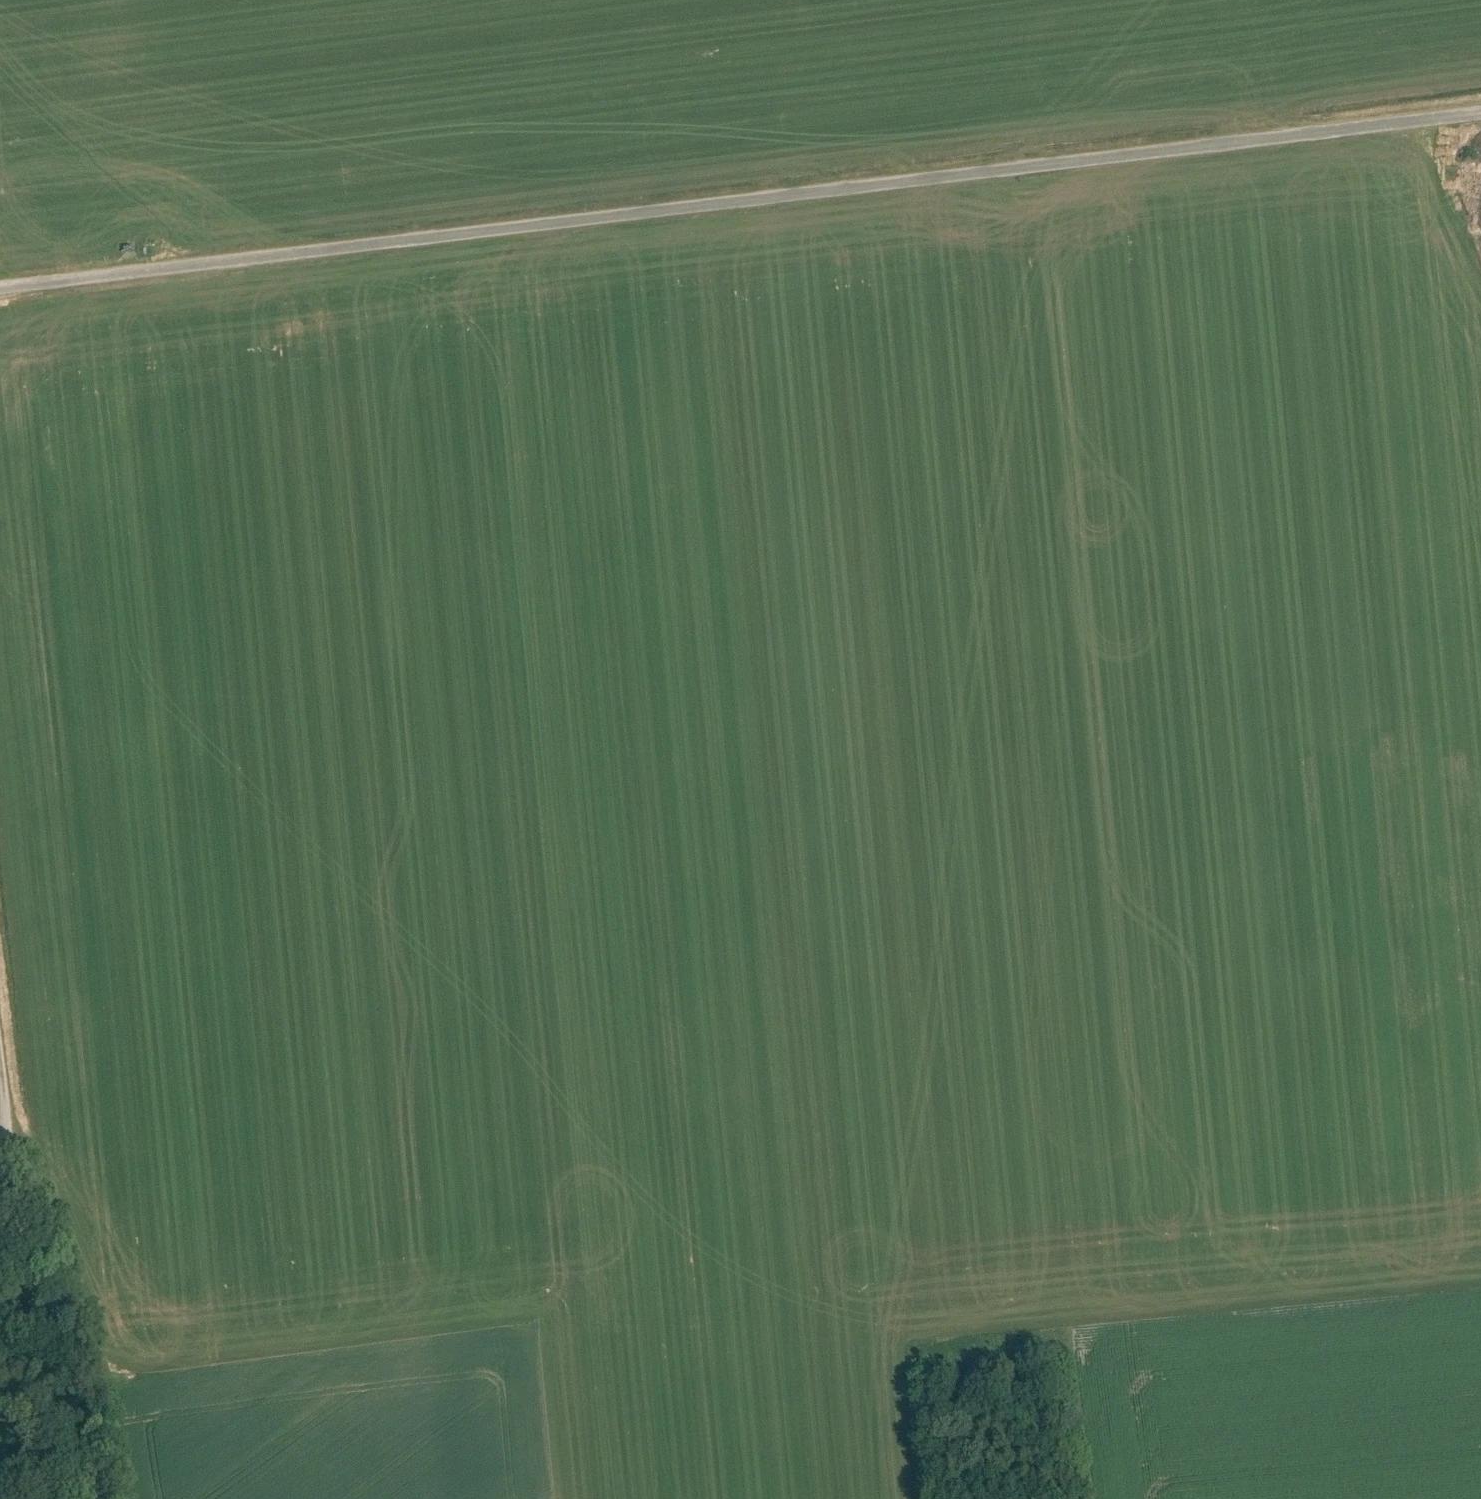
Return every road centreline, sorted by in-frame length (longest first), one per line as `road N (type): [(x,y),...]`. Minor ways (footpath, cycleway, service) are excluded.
road 1 (unclassified): [(0,286),(1480,112)]

